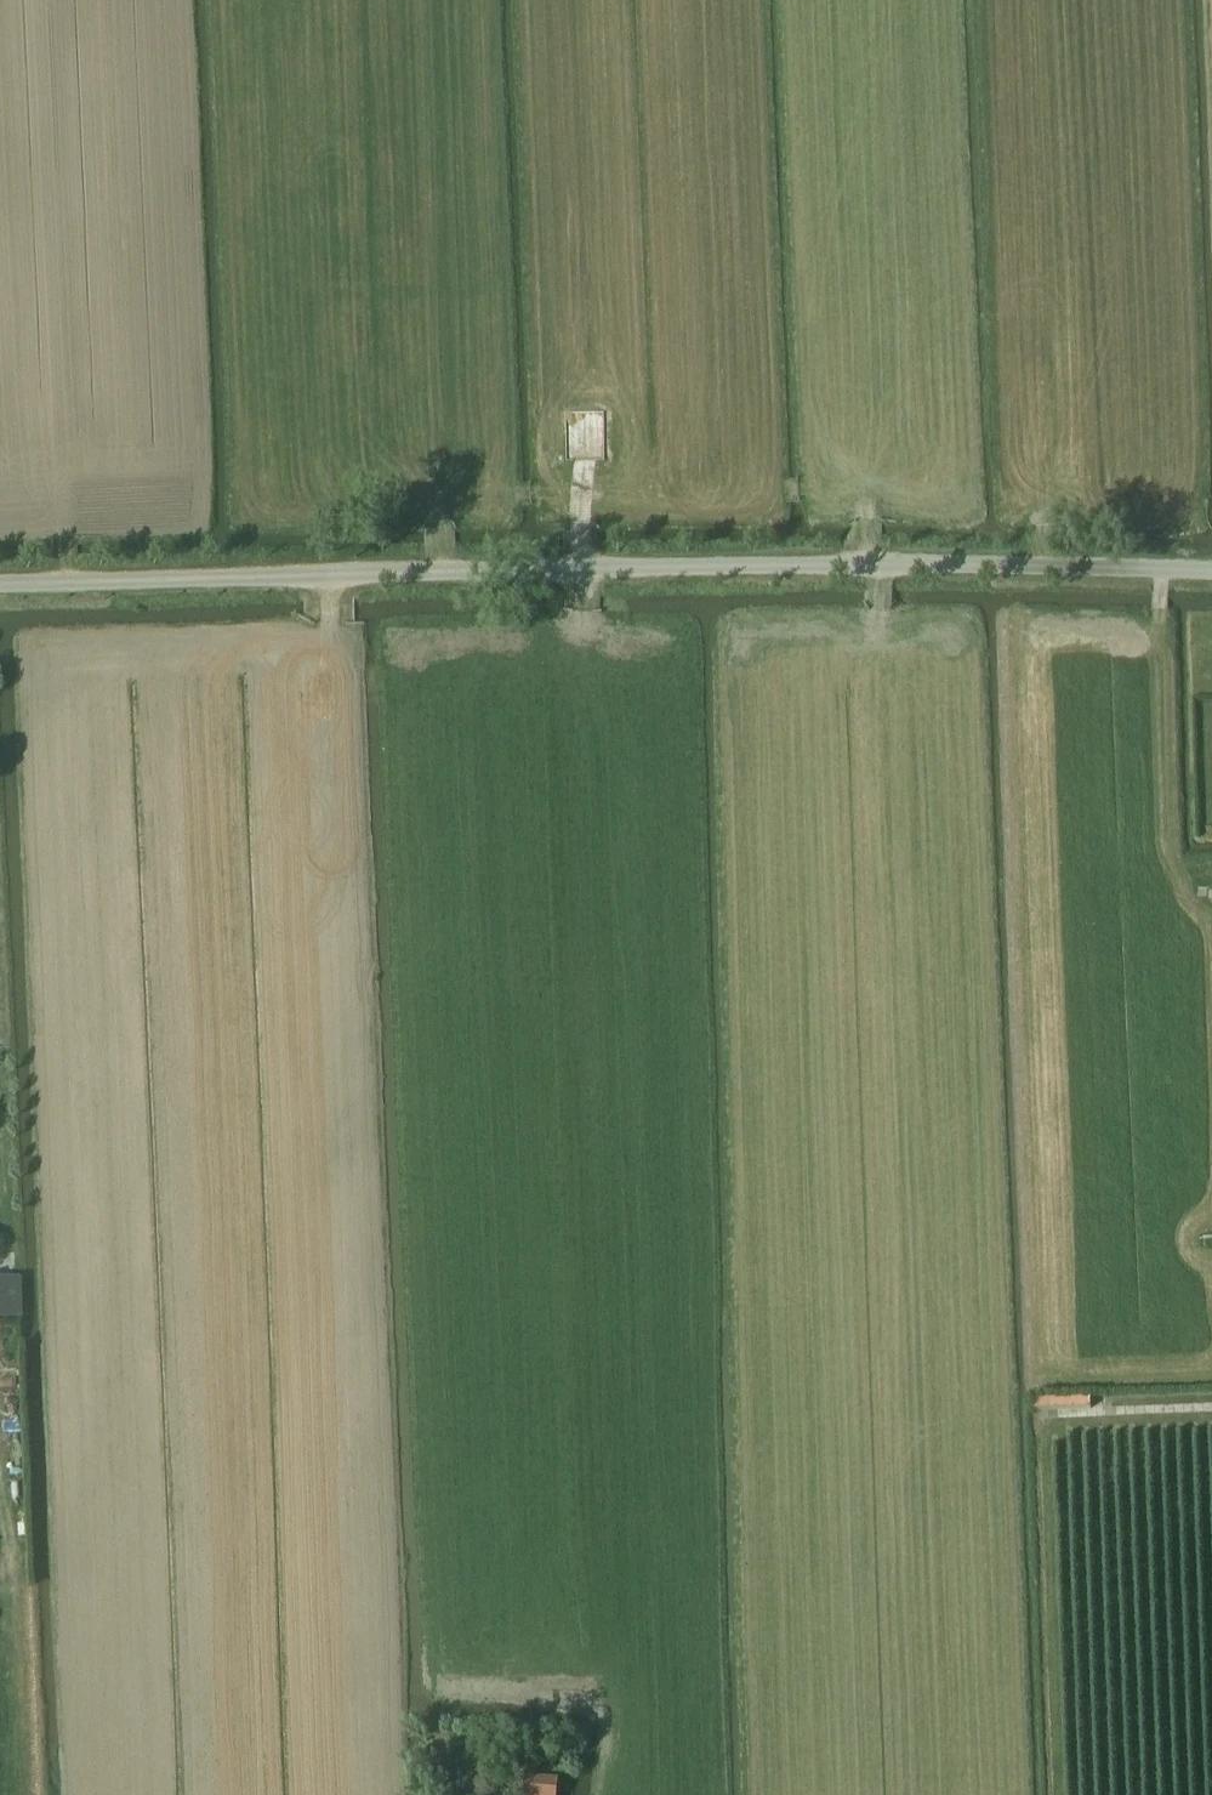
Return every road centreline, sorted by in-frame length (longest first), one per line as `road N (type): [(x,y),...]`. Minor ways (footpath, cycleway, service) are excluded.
road 1 (unclassified): [(0,585),(884,566),(1211,571)]
road 2 (track): [(1211,1407),(1044,1413)]

